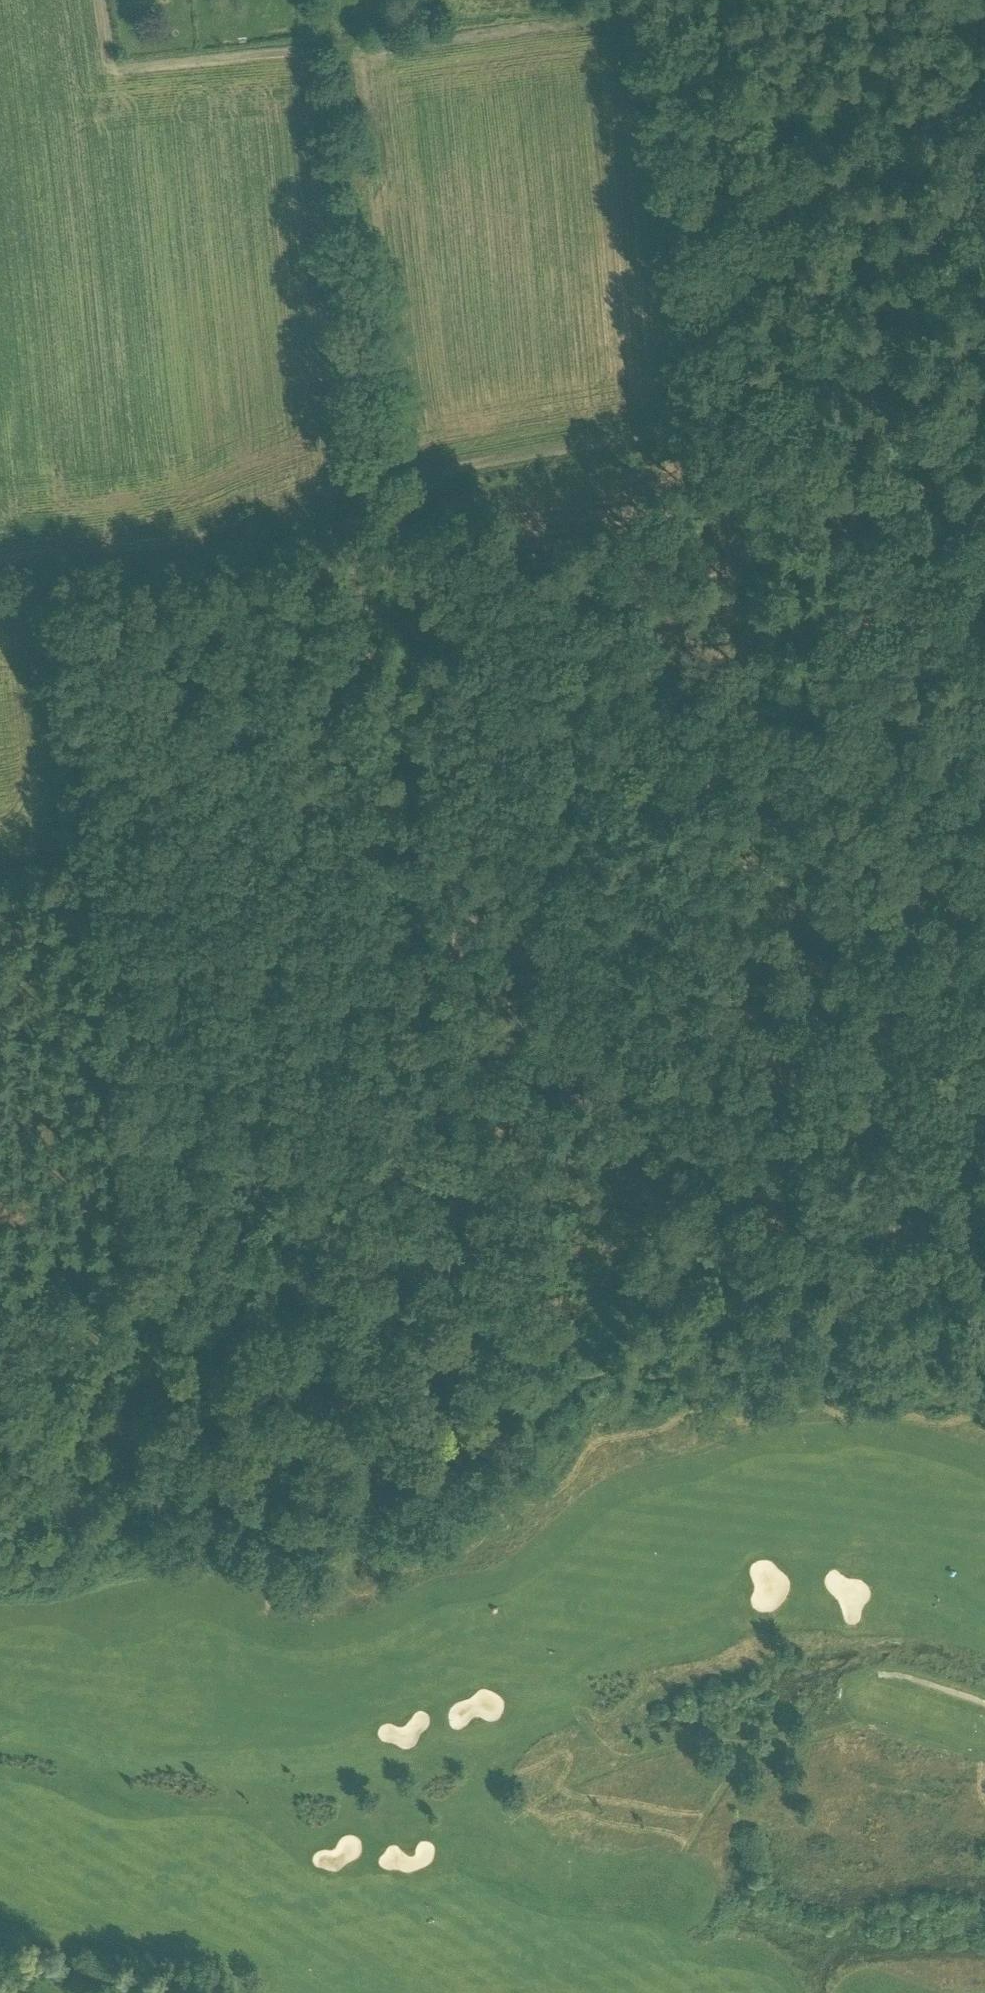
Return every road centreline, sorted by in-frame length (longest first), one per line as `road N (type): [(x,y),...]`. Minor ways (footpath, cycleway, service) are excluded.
road 1 (track): [(984,1347),(862,1373),(733,1340),(683,1344),(531,1395),(428,1376),(0,1437)]

